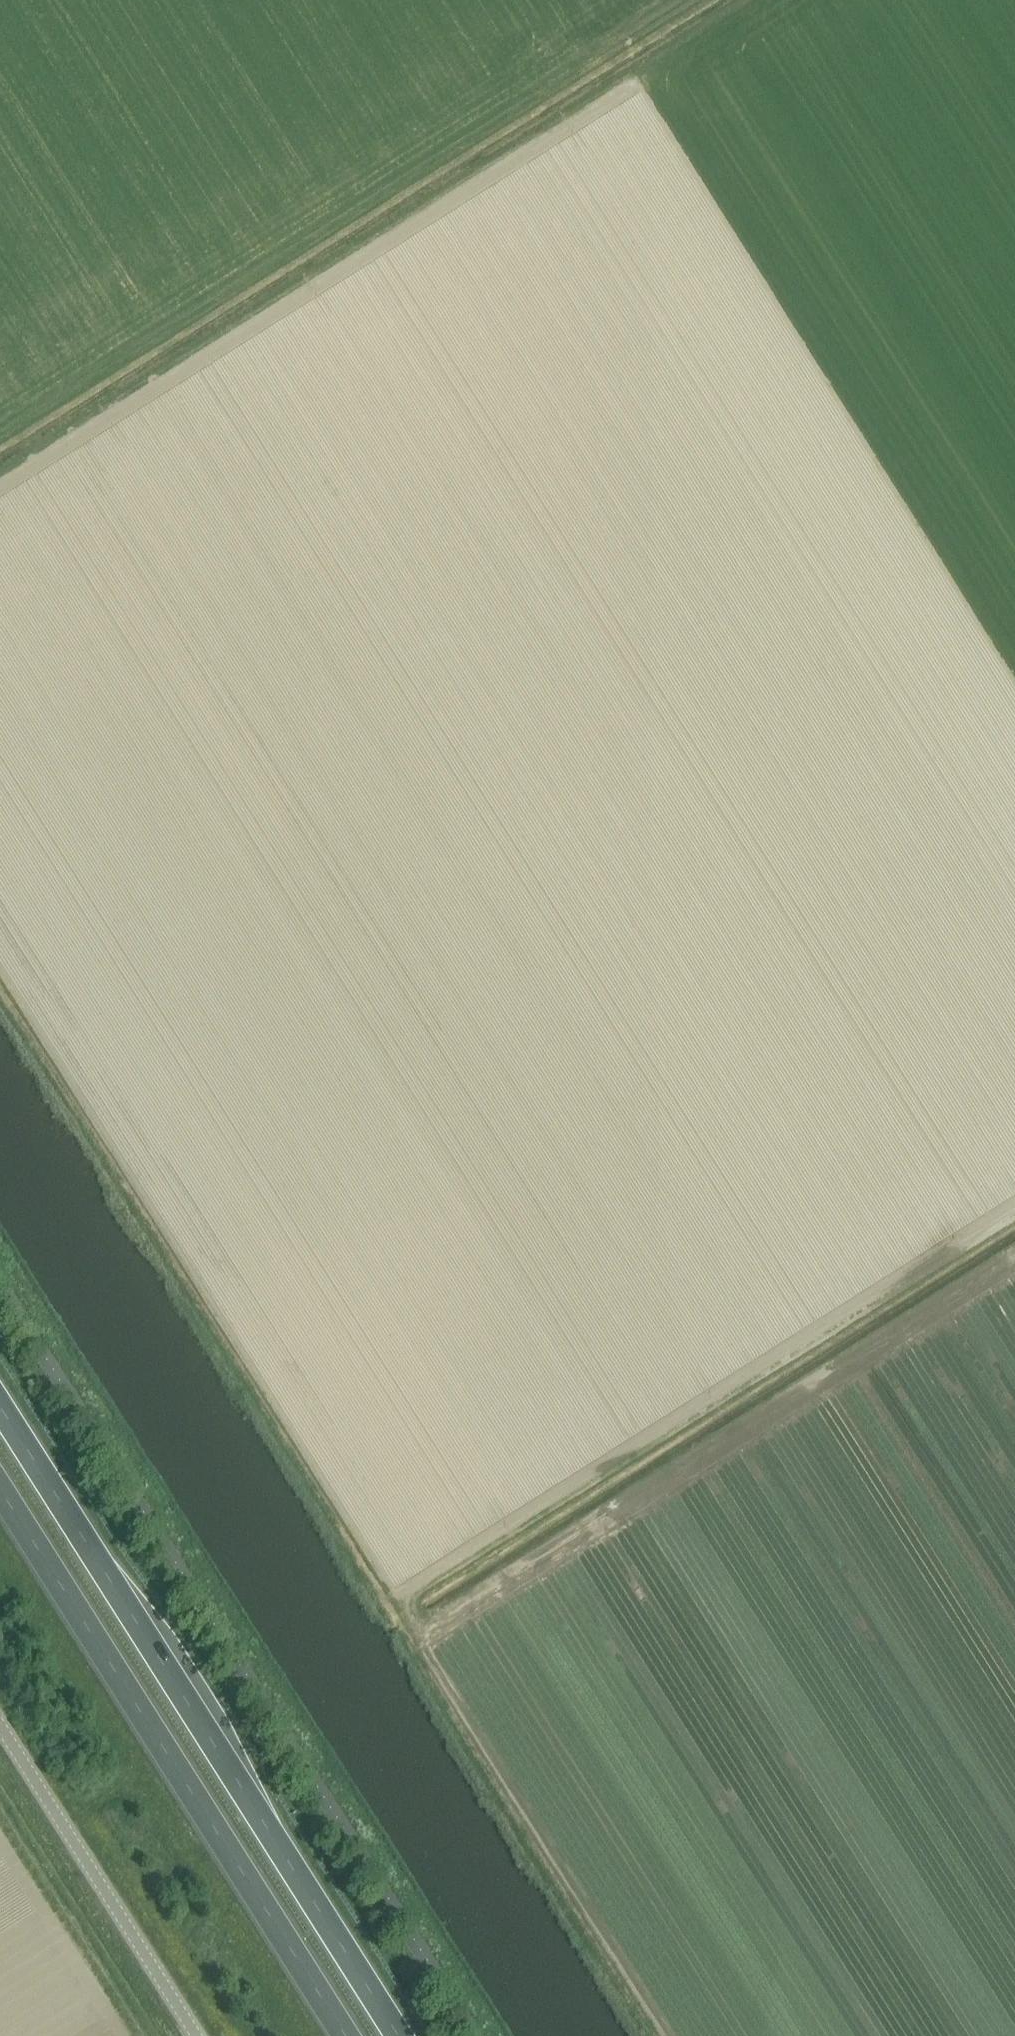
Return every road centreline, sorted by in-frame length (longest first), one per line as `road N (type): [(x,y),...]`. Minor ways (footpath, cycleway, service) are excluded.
road 1 (trunk): [(398,2035),(0,1408)]
road 2 (trunk): [(0,1491),(345,2035)]
road 3 (unclassified): [(196,2035),(0,1726)]

